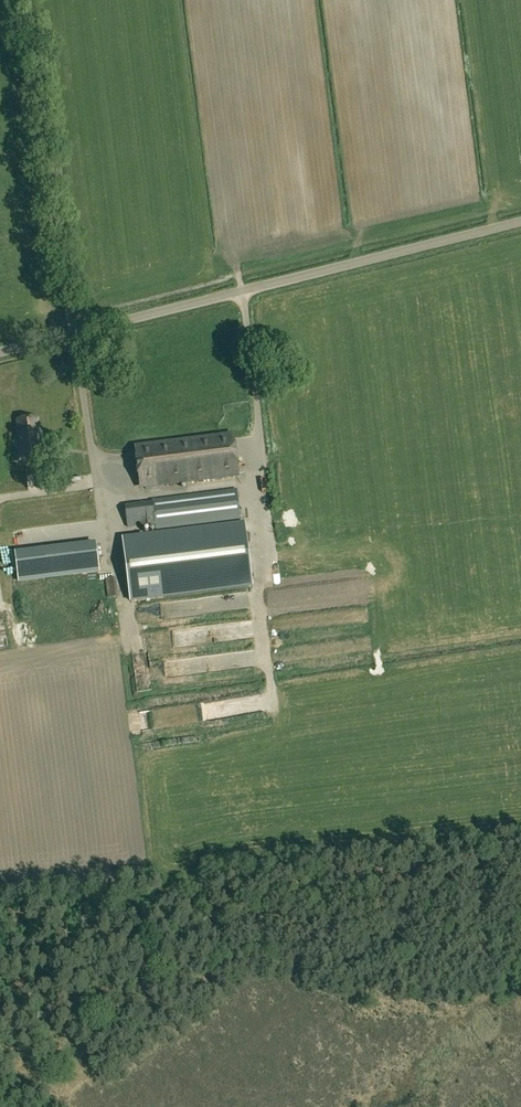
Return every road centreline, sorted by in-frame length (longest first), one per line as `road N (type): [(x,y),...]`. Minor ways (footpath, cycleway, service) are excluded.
road 1 (unclassified): [(0,349),(520,219)]

